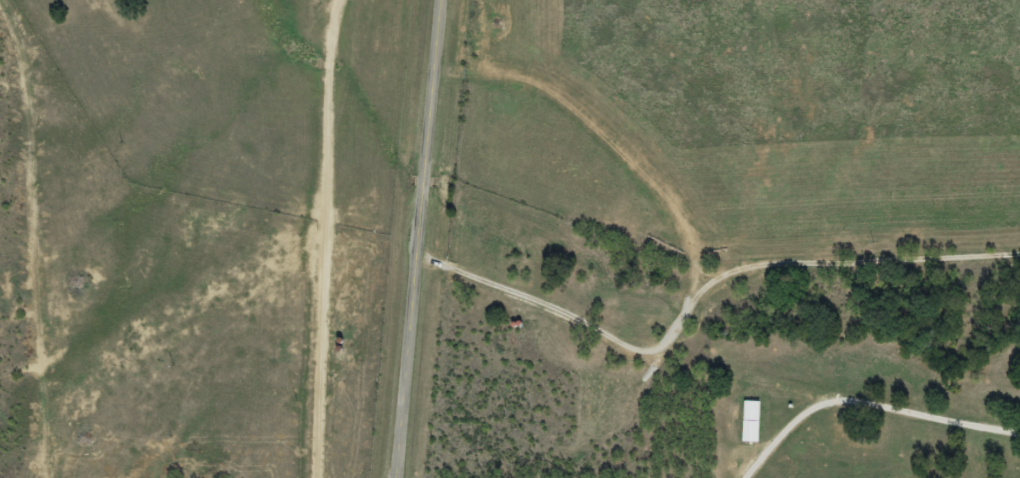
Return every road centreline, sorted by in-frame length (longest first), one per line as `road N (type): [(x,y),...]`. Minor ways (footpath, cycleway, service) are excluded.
road 1 (residential): [(561,75),(563,158),(634,202),(673,260),(680,287),(666,322),(620,329),(576,321),(417,250)]
road 2 (tertiary): [(442,0),(397,477)]
road 3 (residential): [(1019,89),(726,89),(561,75)]
road 4 (residential): [(444,256),(465,334),(518,376),(562,377),(583,367),(594,324)]

